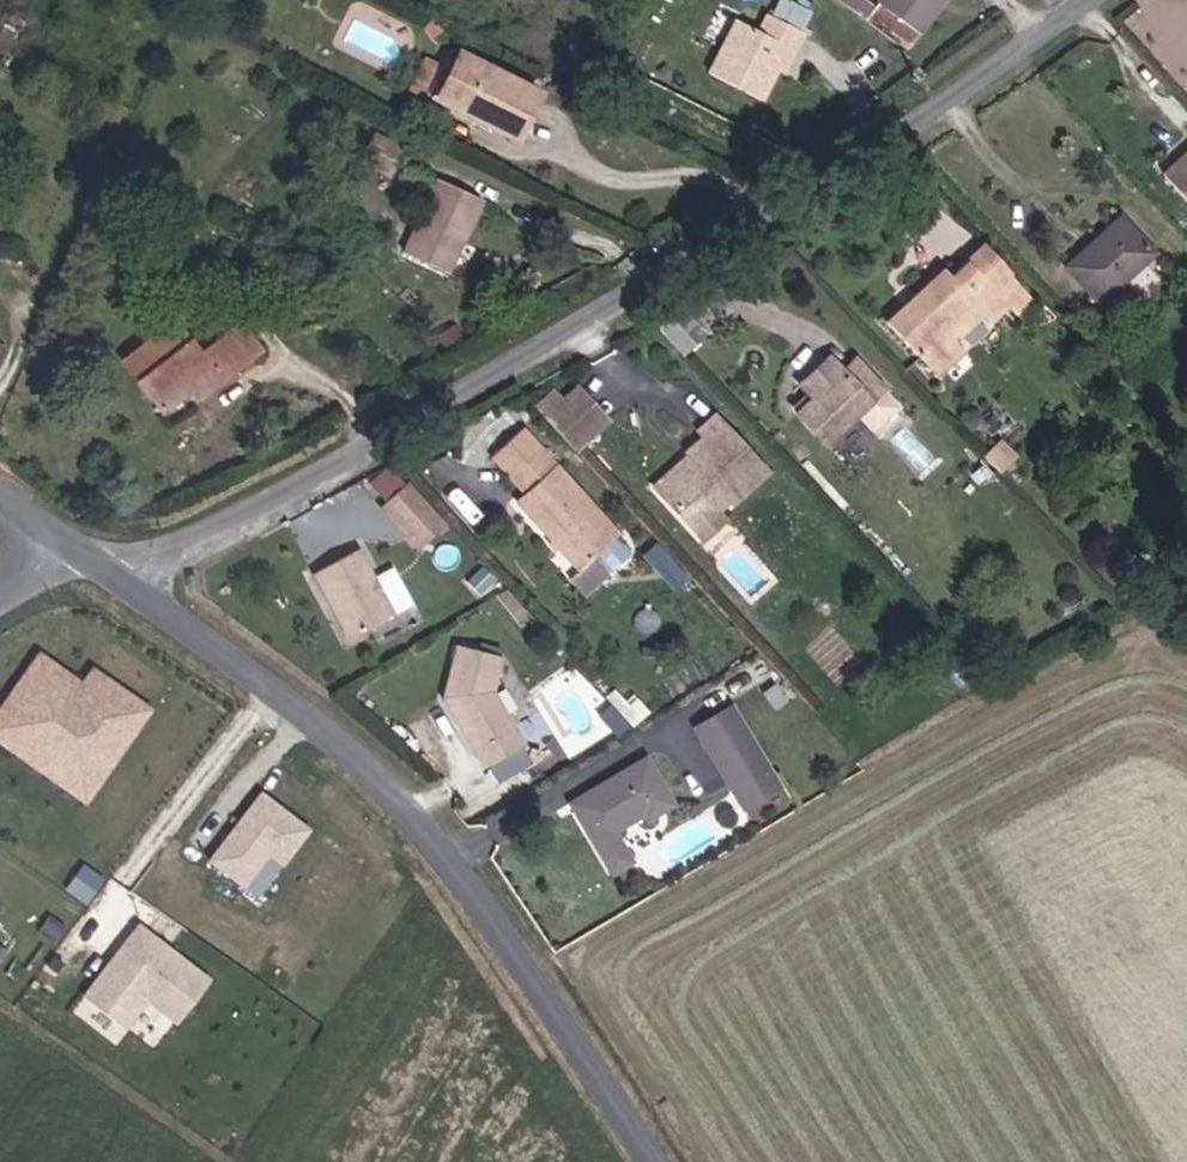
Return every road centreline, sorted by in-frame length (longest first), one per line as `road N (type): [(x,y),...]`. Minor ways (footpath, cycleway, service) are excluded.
road 1 (tertiary): [(1092,0),(875,156),(117,575)]
road 2 (tertiary): [(648,1161),(435,840),(294,710),(117,575)]

